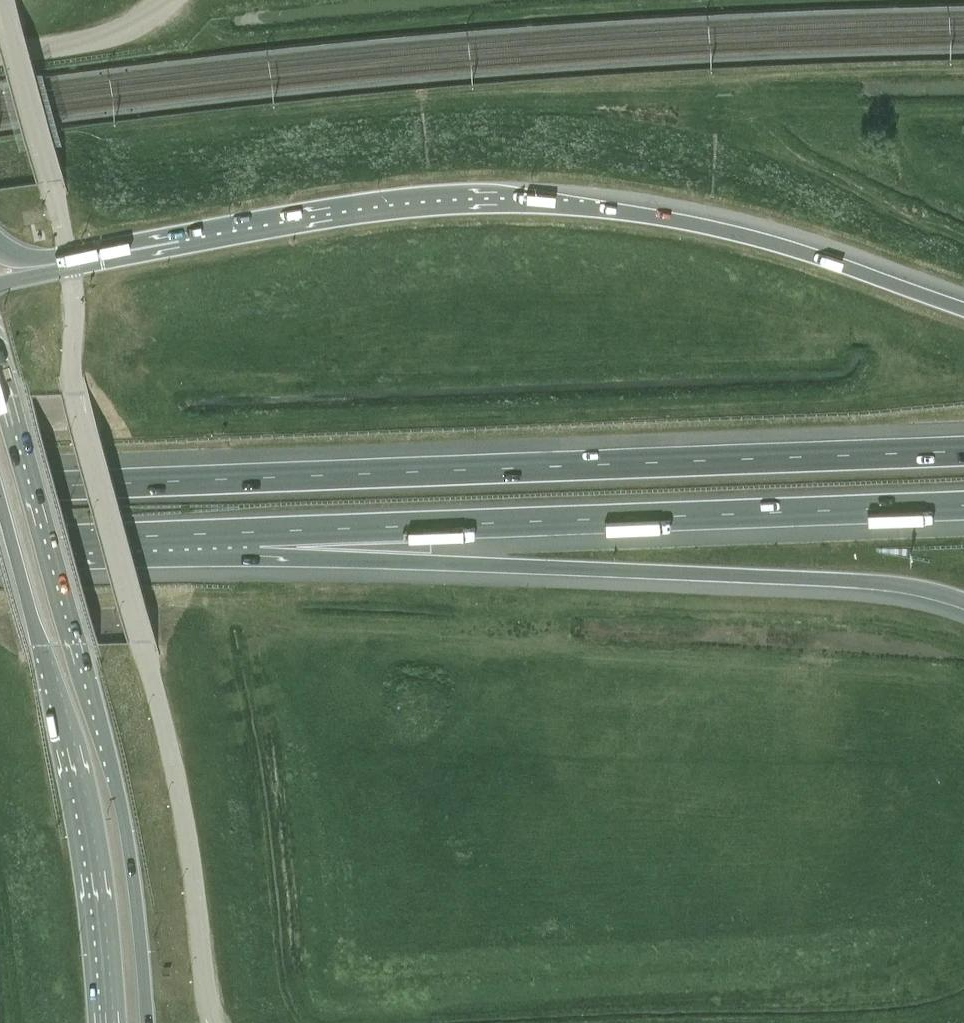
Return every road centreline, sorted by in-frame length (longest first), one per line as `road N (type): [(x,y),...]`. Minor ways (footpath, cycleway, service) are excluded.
road 1 (motorway): [(963,453),(0,487)]
road 2 (motorway): [(963,312),(763,240),(675,222),(502,205),(355,216),(70,268)]
road 3 (unclassified): [(70,268),(73,392),(170,744),(216,1022)]
road 4 (motorway): [(255,531),(432,563),(910,586),(963,600)]
road 5 (motorway): [(255,531),(963,505)]
road 6 (primary): [(146,1022),(129,843),(0,356)]
road 7 (primary): [(0,495),(69,748),(96,890),(108,1022)]
road 8 (unclassified): [(0,0),(70,268)]
road 9 (motorway): [(0,541),(255,531)]
road 10 (unclassified): [(0,54),(110,35),(170,0)]

